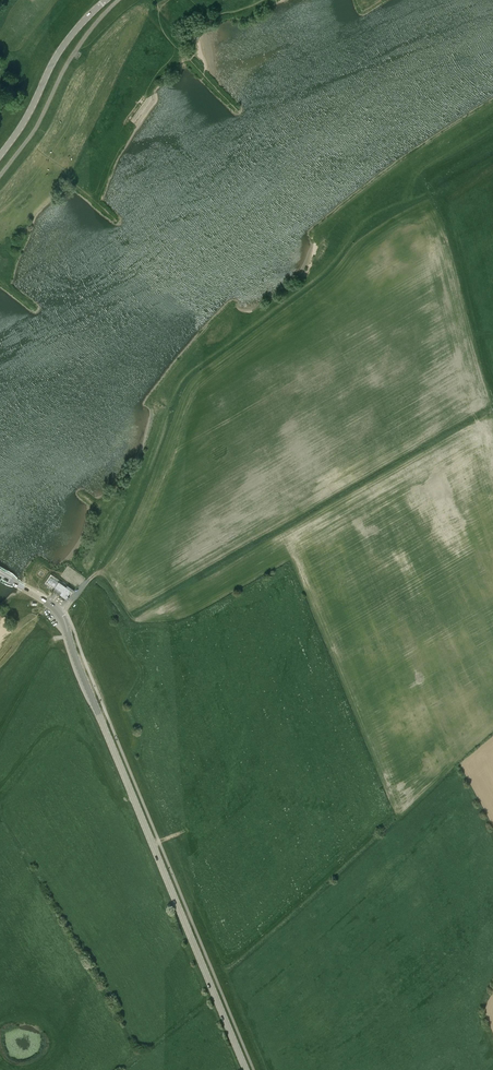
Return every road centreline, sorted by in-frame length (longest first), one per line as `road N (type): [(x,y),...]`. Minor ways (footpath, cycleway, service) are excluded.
road 1 (primary): [(247,1069),(62,619),(23,587)]
road 2 (secondary): [(0,156),(61,48),(106,0)]

